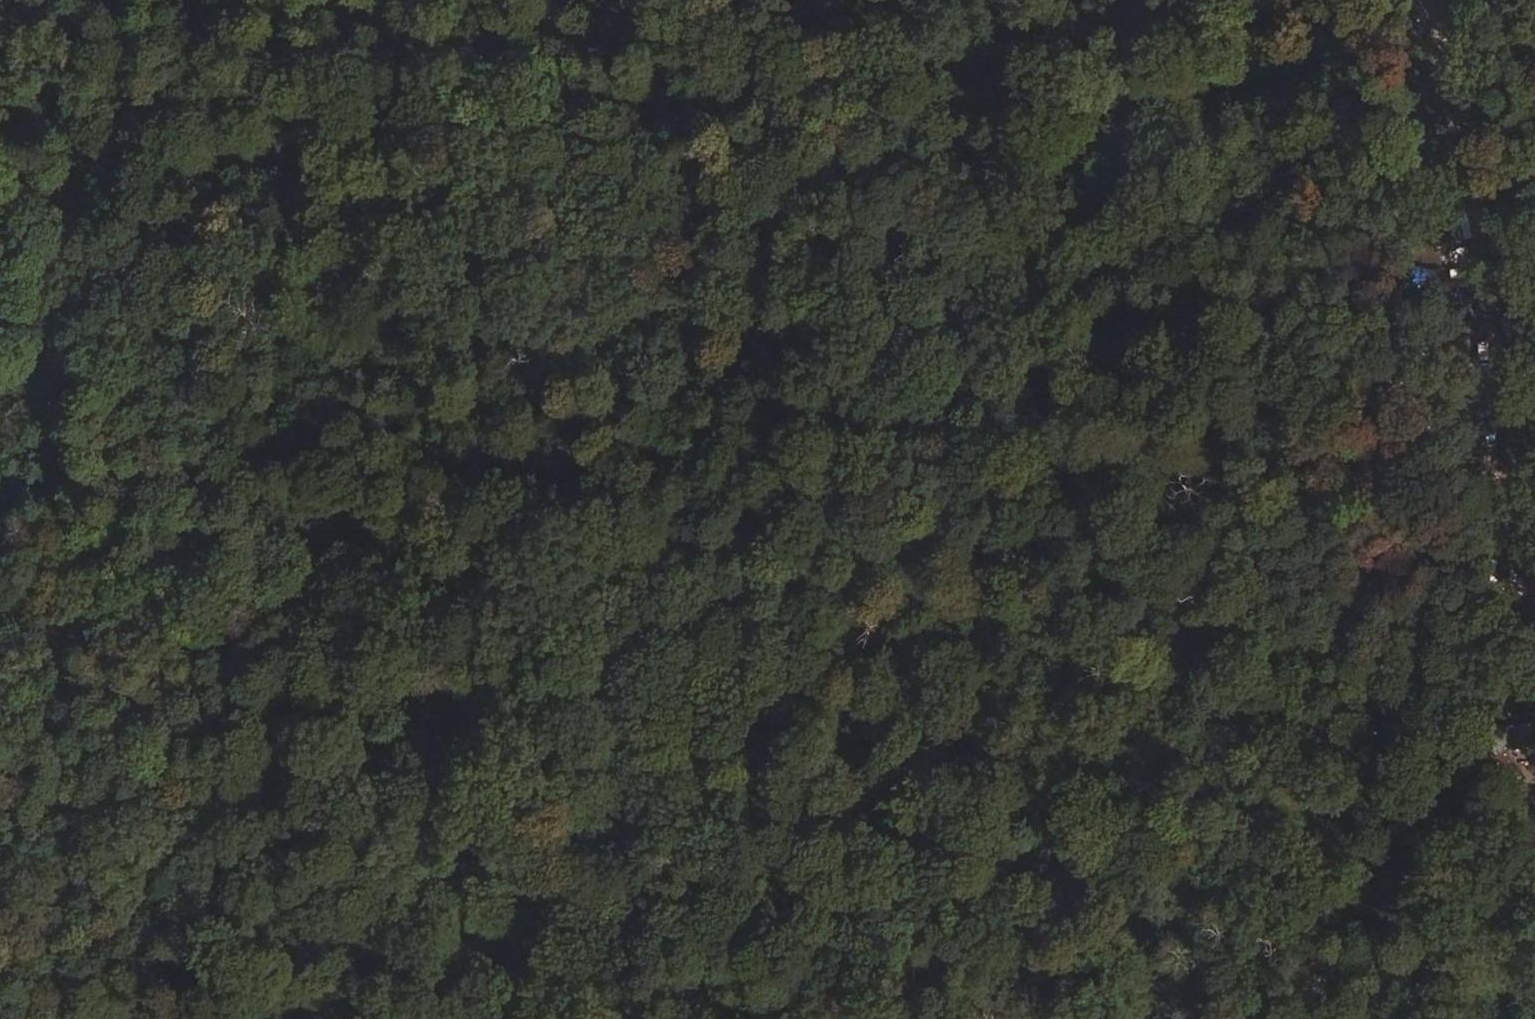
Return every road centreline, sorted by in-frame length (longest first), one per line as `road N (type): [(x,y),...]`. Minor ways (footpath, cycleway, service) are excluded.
road 1 (track): [(46,165),(737,48),(1122,0)]
road 2 (track): [(1405,0),(1534,666)]

